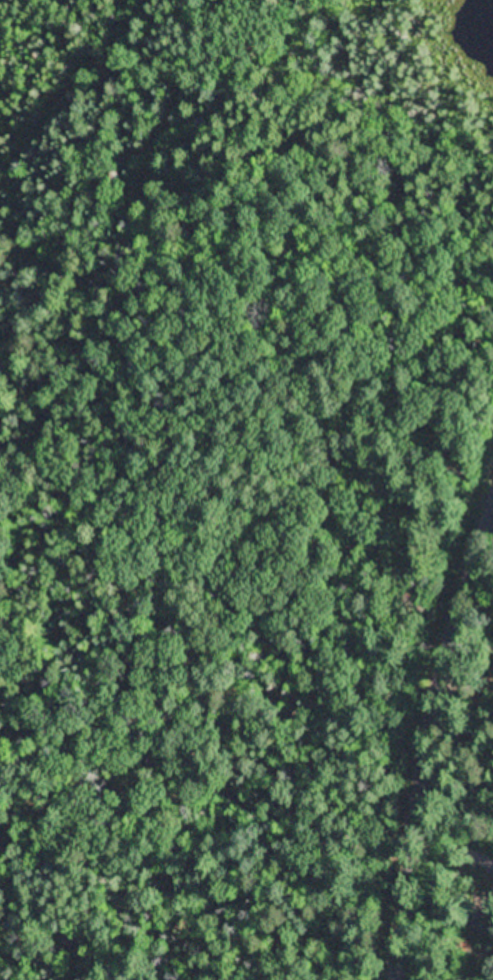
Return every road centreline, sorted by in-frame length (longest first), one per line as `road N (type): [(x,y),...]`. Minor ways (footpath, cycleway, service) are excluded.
road 1 (residential): [(403,979),(449,657),(492,515)]

